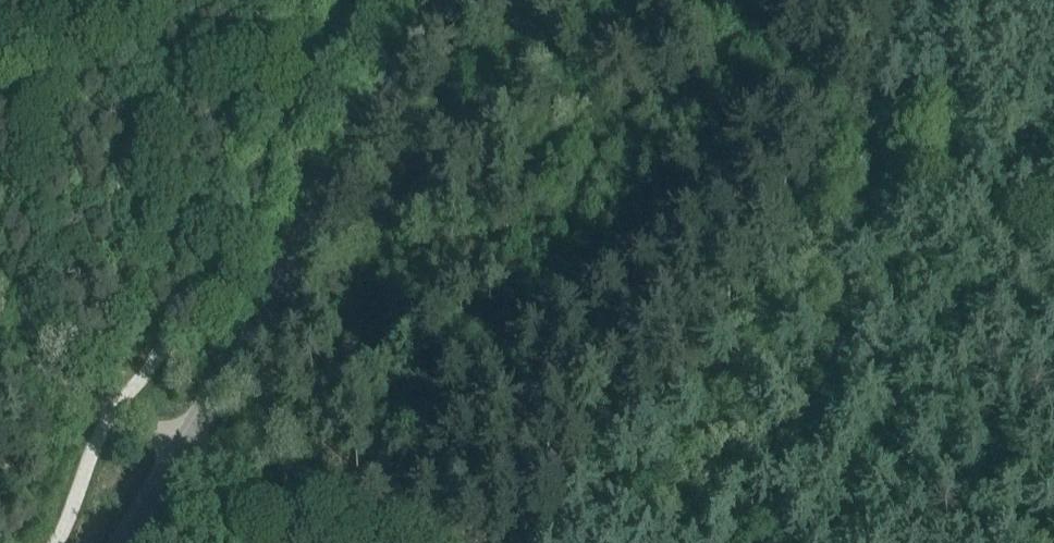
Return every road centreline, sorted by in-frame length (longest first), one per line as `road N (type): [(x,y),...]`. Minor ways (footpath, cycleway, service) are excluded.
road 1 (tertiary): [(121,542),(441,0)]
road 2 (track): [(0,353),(364,542)]

